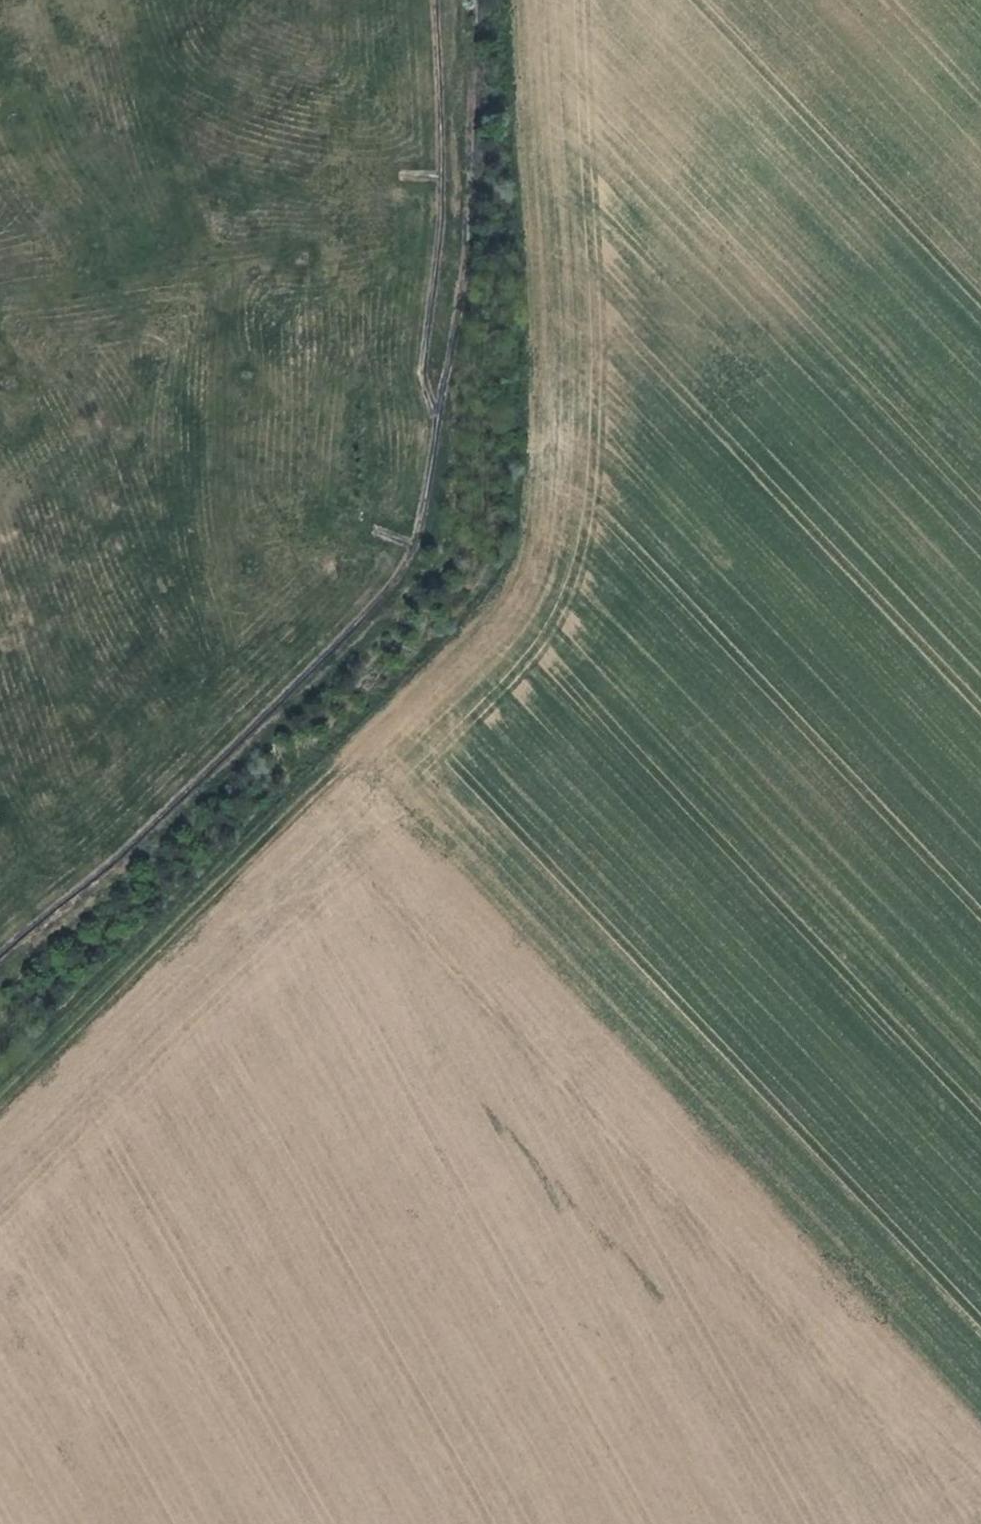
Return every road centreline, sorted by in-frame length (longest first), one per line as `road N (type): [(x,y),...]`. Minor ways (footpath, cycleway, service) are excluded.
road 1 (track): [(360,759),(0,1119)]

